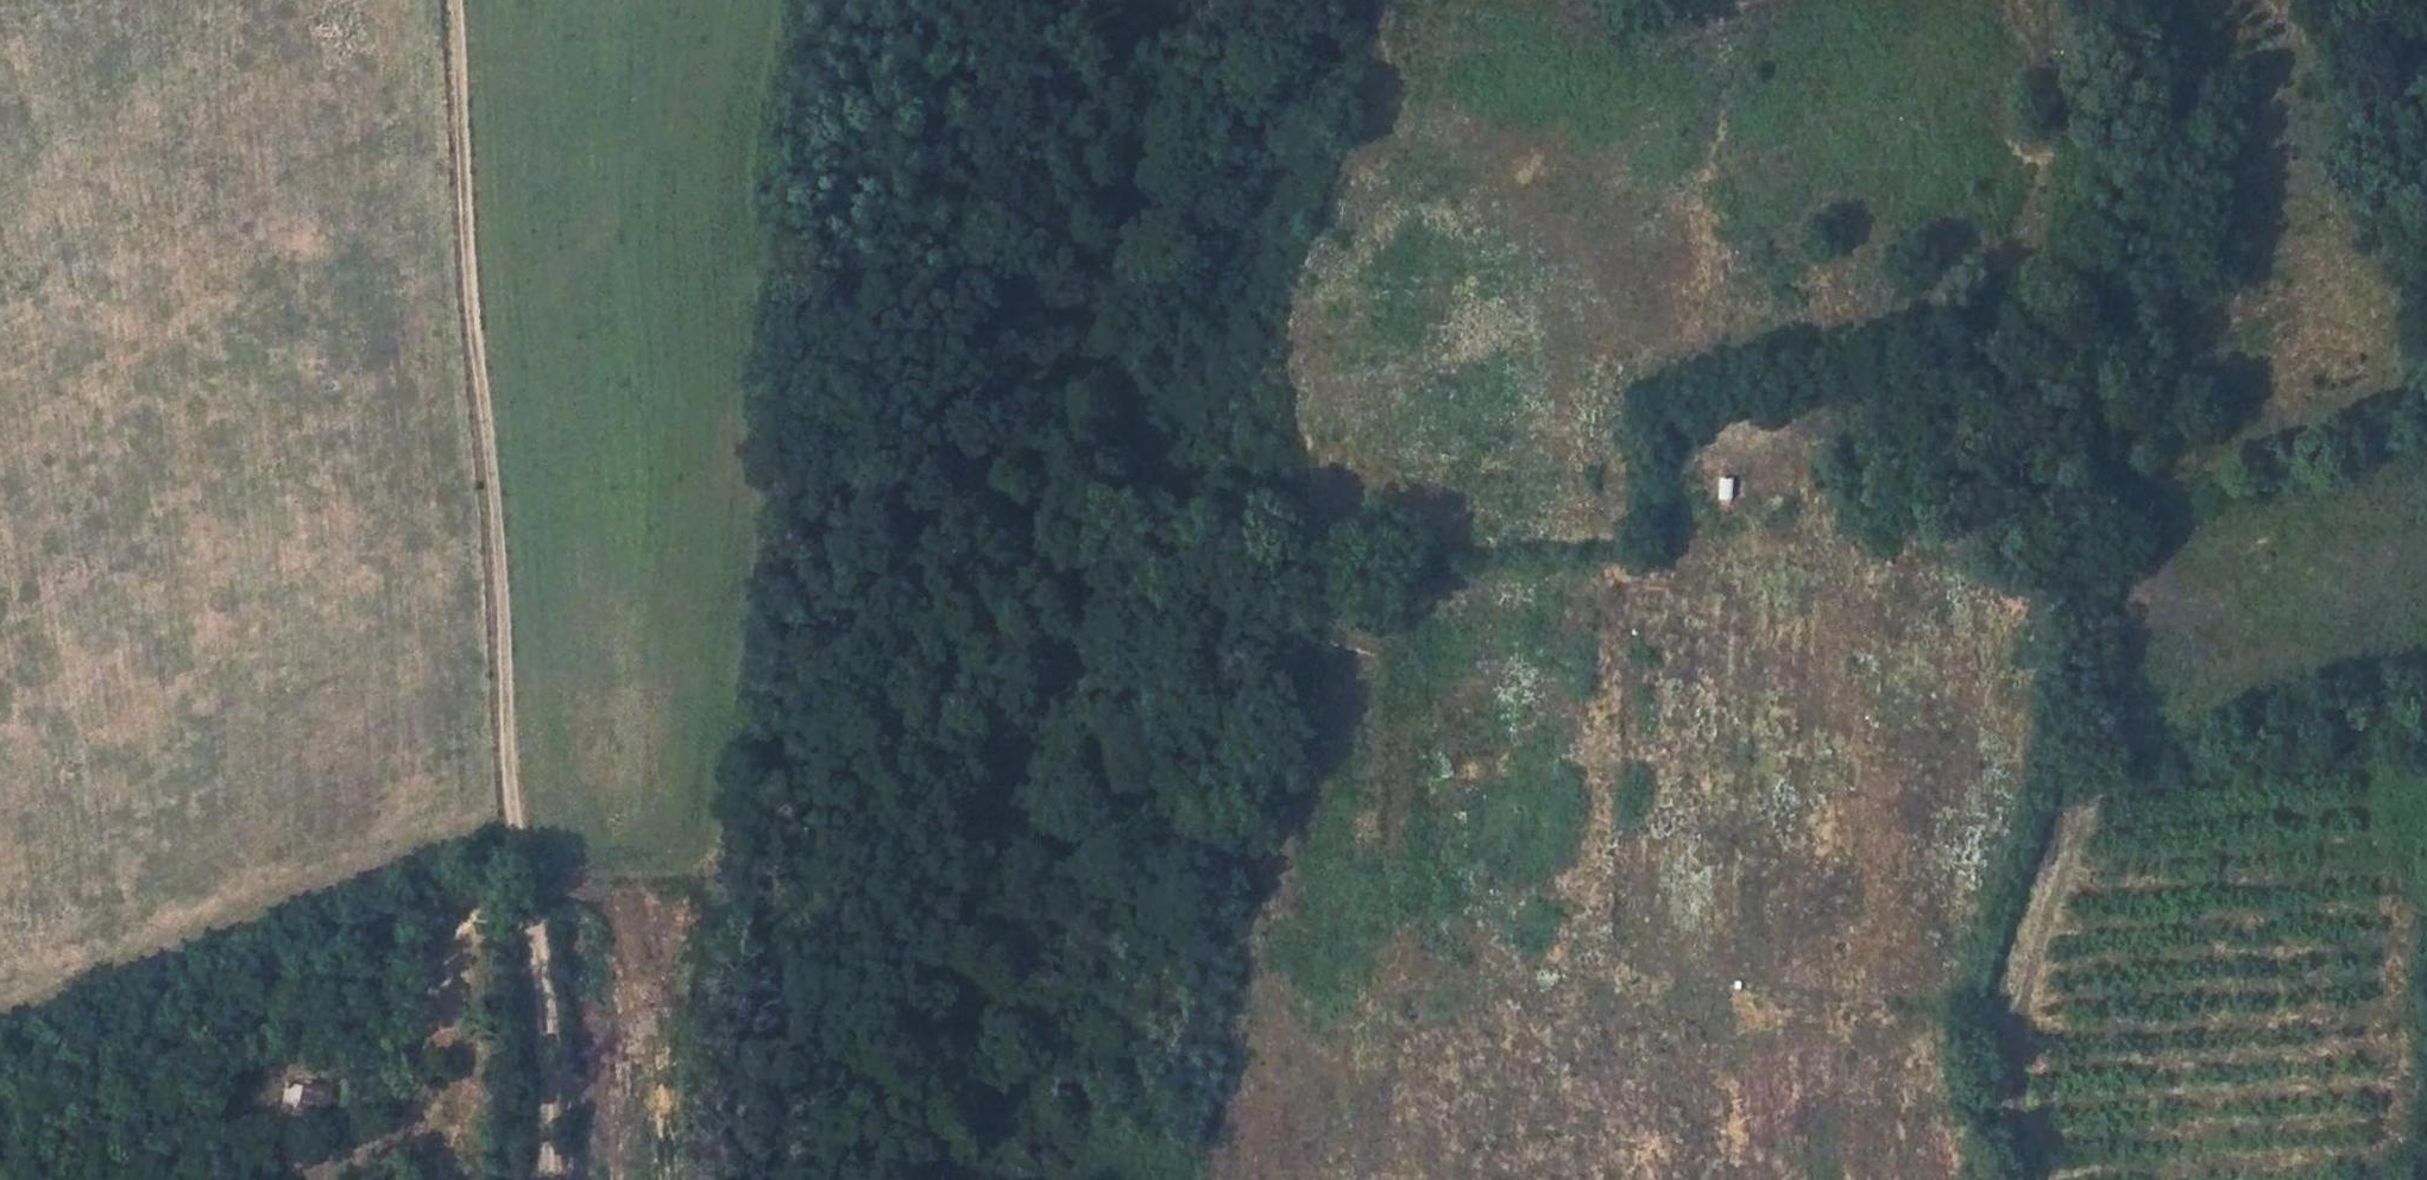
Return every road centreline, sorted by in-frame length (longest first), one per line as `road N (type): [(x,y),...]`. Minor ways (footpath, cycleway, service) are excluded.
road 1 (track): [(457,0),(475,309),(503,540),(508,750),(537,954),(548,1179)]
road 2 (track): [(2021,1179),(2006,1125),(2000,1057),(2011,984),(2076,790)]

